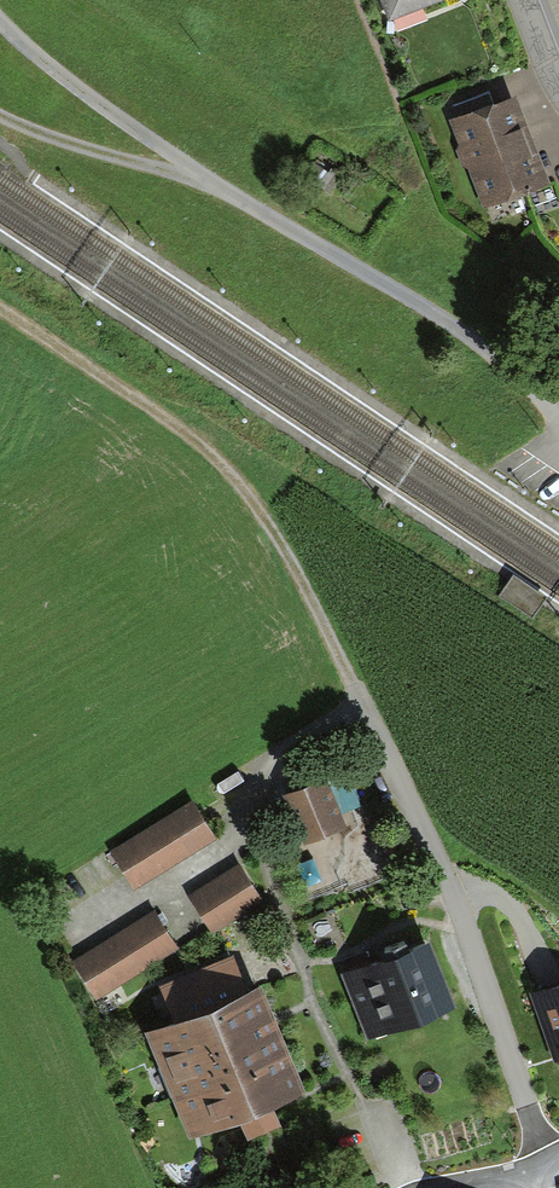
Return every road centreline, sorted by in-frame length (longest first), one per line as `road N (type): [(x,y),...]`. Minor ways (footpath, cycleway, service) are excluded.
road 1 (track): [(0,312),(211,457),(269,525),(353,700)]
road 2 (residential): [(548,1155),(426,855),(353,700)]

